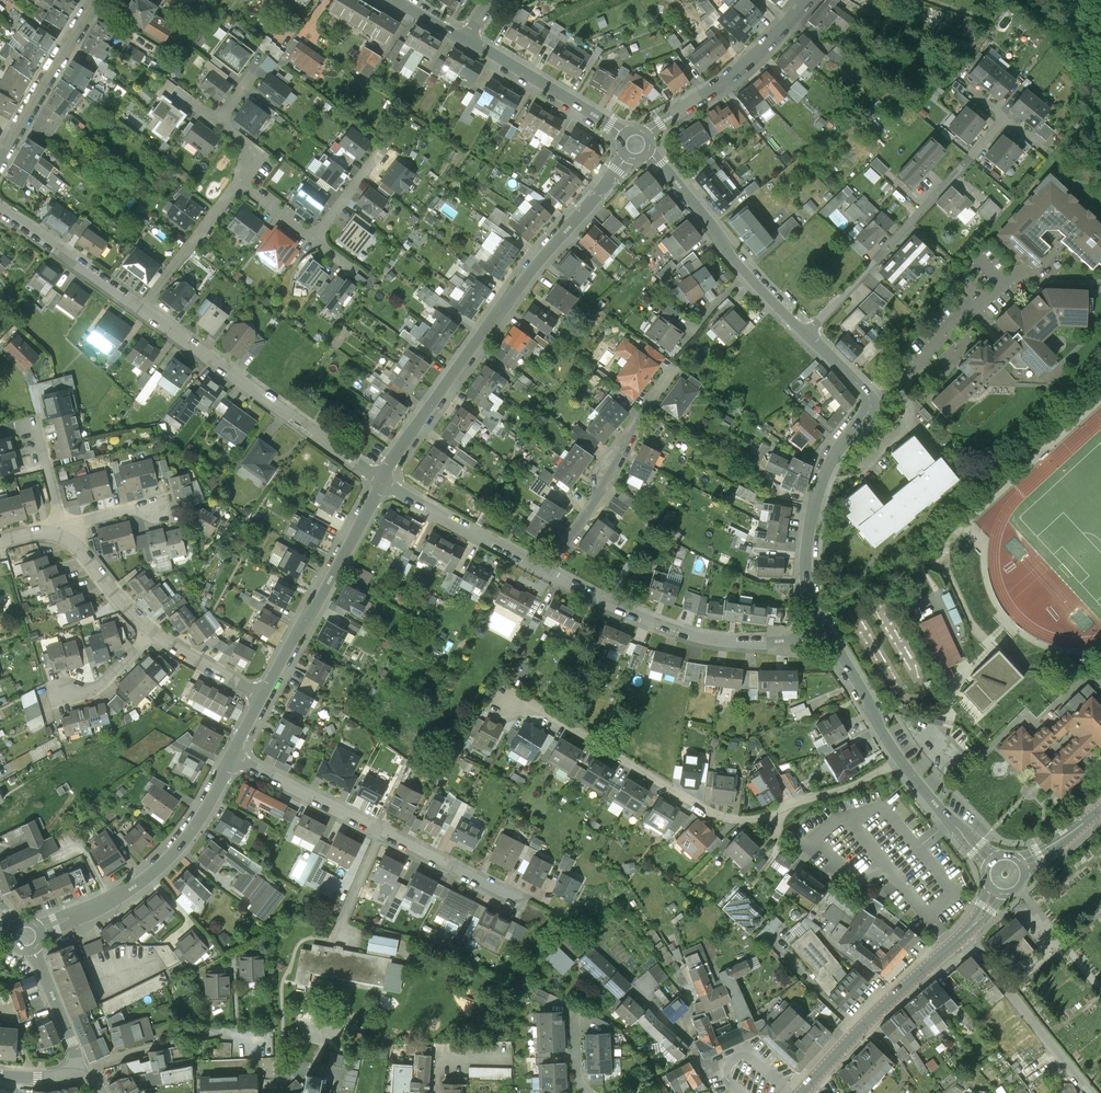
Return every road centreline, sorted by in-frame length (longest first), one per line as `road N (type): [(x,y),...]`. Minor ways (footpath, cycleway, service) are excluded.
road 1 (residential): [(901,761),(761,818),(736,819),(552,714),(510,704)]
road 2 (residential): [(383,476),(506,302),(637,145)]
road 3 (residential): [(822,624),(807,568),(816,500),(871,402),(807,334)]
road 4 (residential): [(234,758),(526,904)]
road 5 (residential): [(144,306),(383,476)]
road 6 (residential): [(807,334),(1005,118)]
road 7 (residential): [(548,567),(693,629),(782,642),(822,624)]
road 8 (residential): [(234,758),(162,863),(117,895),(26,936)]
road 9 (residential): [(807,334),(637,145)]
road 10 (residential): [(383,476),(264,697)]
road 11 (tertiary): [(801,1092),(965,935)]
road 12 (residential): [(637,145),(810,0)]
road 13 (residential): [(548,567),(665,379)]
road 14 (residential): [(1092,1092),(965,935)]
road 15 (residential): [(637,145),(469,38)]
road 16 (residential): [(100,0),(0,167)]
road 17 (residential): [(383,476),(548,567)]
road 18 (residential): [(0,209),(144,306)]
road 19 (residential): [(144,306),(242,181)]
road 20 (residential): [(901,761),(822,624)]
road 21 (residential): [(26,936),(81,1072)]
road 22 (residential): [(994,859),(901,761)]
road 23 (residential): [(151,628),(63,528)]
road 24 (residential): [(264,697),(151,628)]
road 25 (residential): [(151,628),(108,678),(57,696)]

